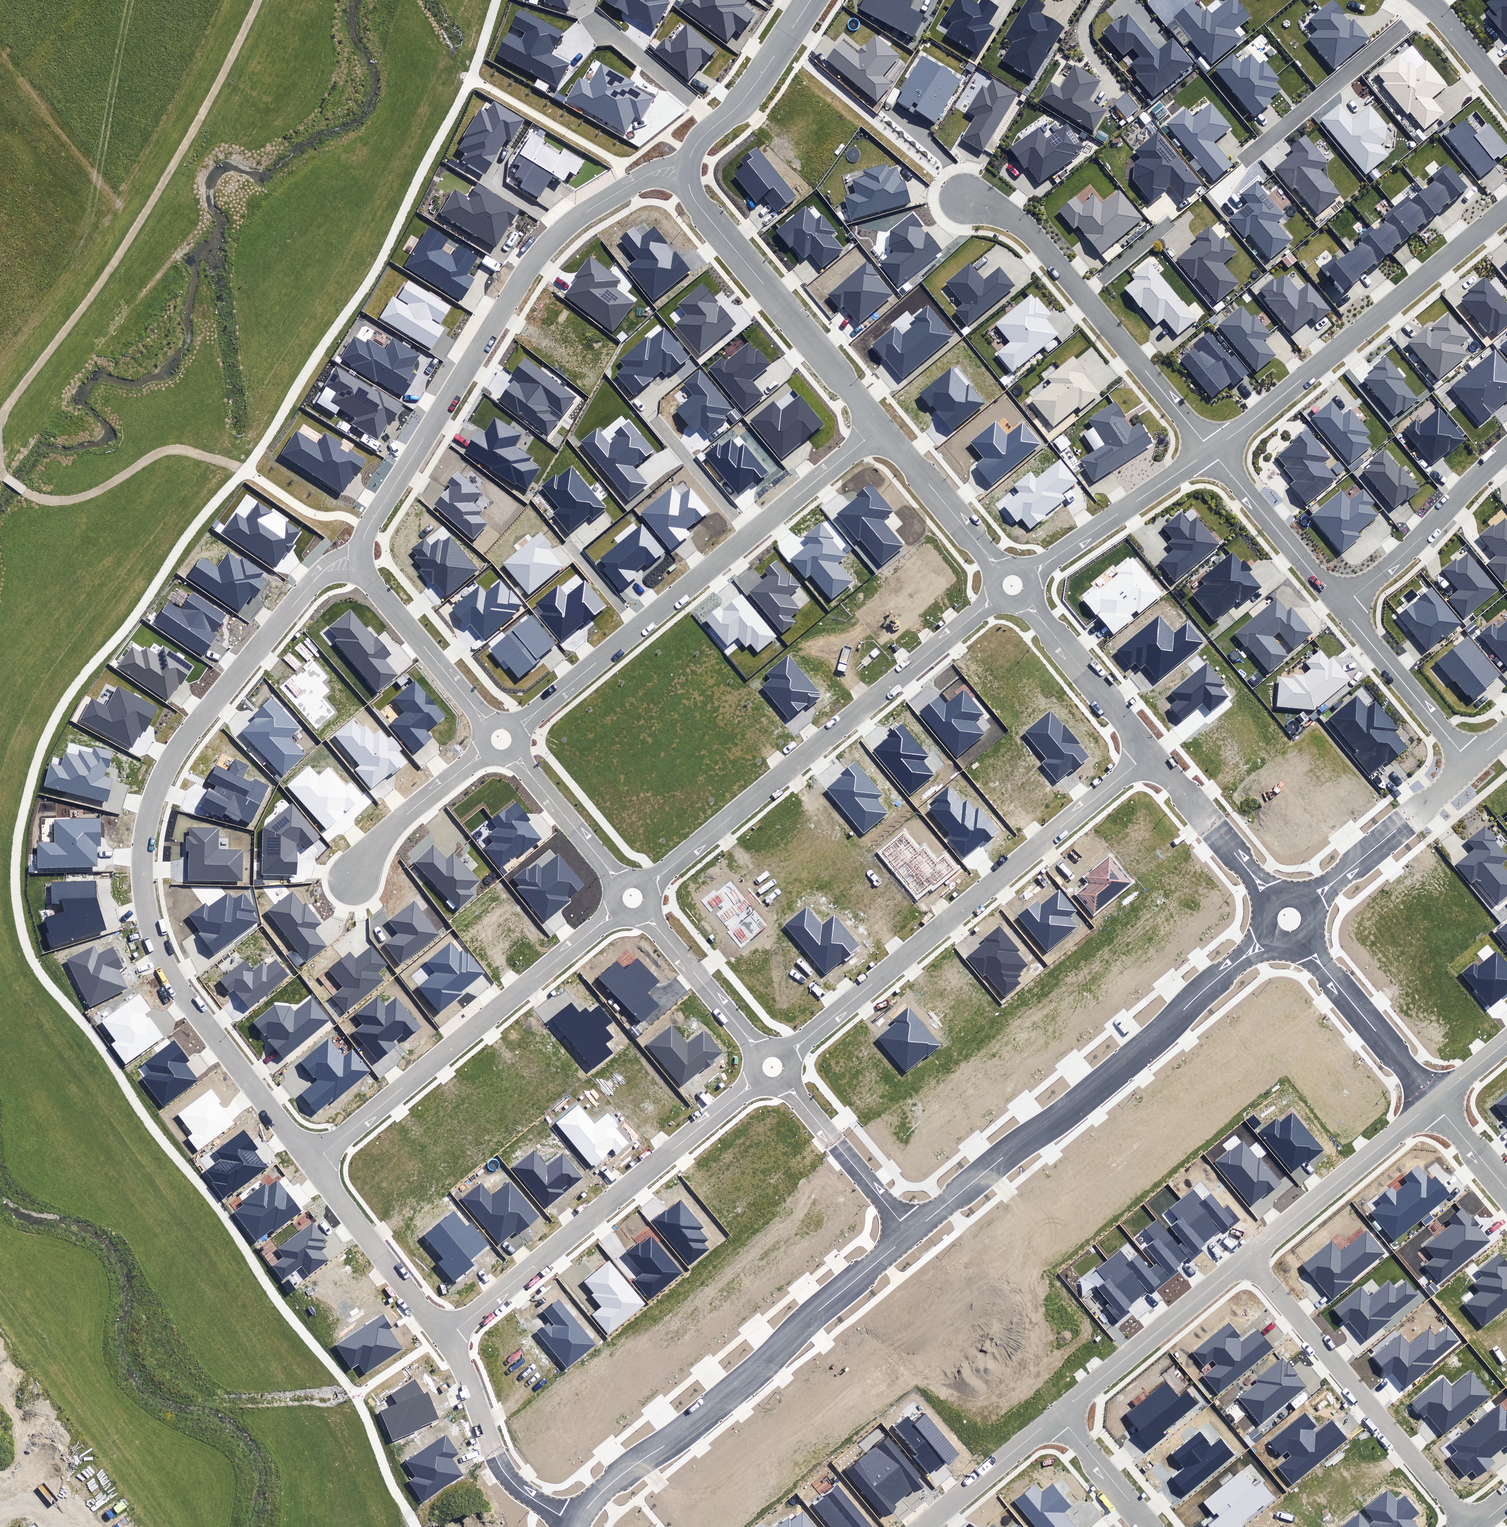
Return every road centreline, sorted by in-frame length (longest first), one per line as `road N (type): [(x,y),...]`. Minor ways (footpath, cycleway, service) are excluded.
road 1 (residential): [(310,1164),(160,954),(142,890),(144,840),(158,789),(190,733),(314,581),(337,561),(361,557)]
road 2 (residential): [(361,557),(369,525),(544,249),(651,173),(689,168)]
road 3 (residential): [(880,428),(518,727)]
road 4 (residential): [(789,1054),(1149,753)]
road 5 (residential): [(910,1233),(1141,1052),(1265,939)]
road 6 (residential): [(649,885),(995,596)]
road 7 (residential): [(576,1525),(619,1477),(710,1411),(910,1233)]
road 8 (residential): [(448,1339),(756,1081)]
road 9 (residential): [(310,1164),(616,912)]
road 10 (residential): [(1211,450),(1506,207)]
road 11 (residential): [(965,197),(1027,228),(1211,450)]
road 12 (residential): [(1248,1258),(1470,1526)]
road 13 (residential): [(880,428),(695,201),(689,168)]
road 14 (residential): [(1248,1258),(1058,1414)]
road 15 (residential): [(1434,1102),(1248,1258)]
road 16 (residential): [(576,1525),(502,1469),(448,1339)]
road 17 (residential): [(1339,606),(1413,546),(1506,447)]
road 18 (residential): [(448,1339),(310,1164)]
road 19 (residential): [(1031,573),(1211,450)]
road 20 (residential): [(361,557),(365,575),(487,724)]
road 21 (residential): [(1470,764),(1339,606)]
road 22 (residential): [(1434,1102),(1305,945)]
road 23 (residential): [(1339,606),(1211,450)]
road 24 (residential): [(1149,753),(1027,601)]
road 25 (residential): [(787,1084),(910,1233)]
road 26 (residential): [(1271,896),(1149,753)]
road 27 (residential): [(484,753),(373,839),(355,883)]
road 28 (residential): [(999,568),(880,428)]
road 29 (residential): [(645,915),(759,1051)]
road 30 (residential): [(1058,1414),(922,1526)]
road 31 (residential): [(515,757),(618,882)]
road 32 (residential): [(1058,1414),(1151,1526)]
road 33 (residential): [(1427,0),(1506,96)]
road 34 (residential): [(1311,900),(1406,822)]

